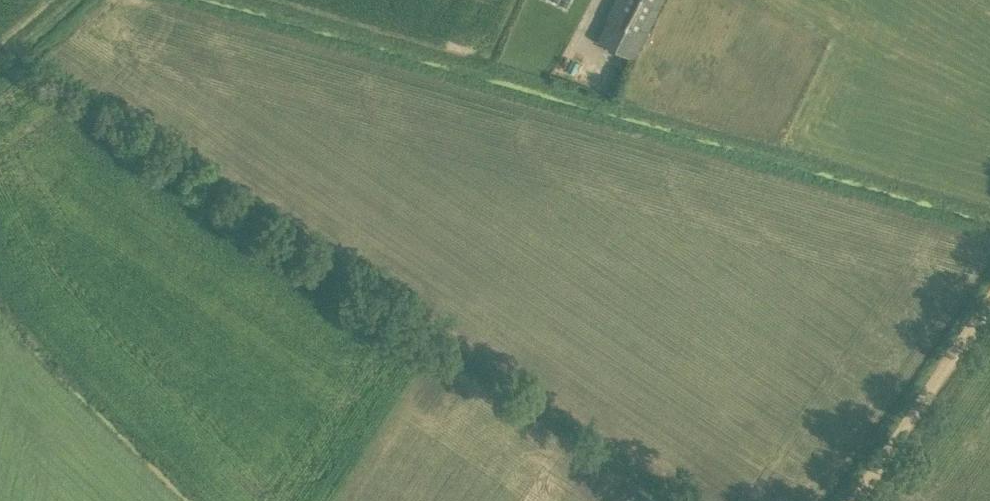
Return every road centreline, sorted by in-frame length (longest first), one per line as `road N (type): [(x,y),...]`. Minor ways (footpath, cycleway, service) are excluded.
road 1 (track): [(854,500),(989,302)]

